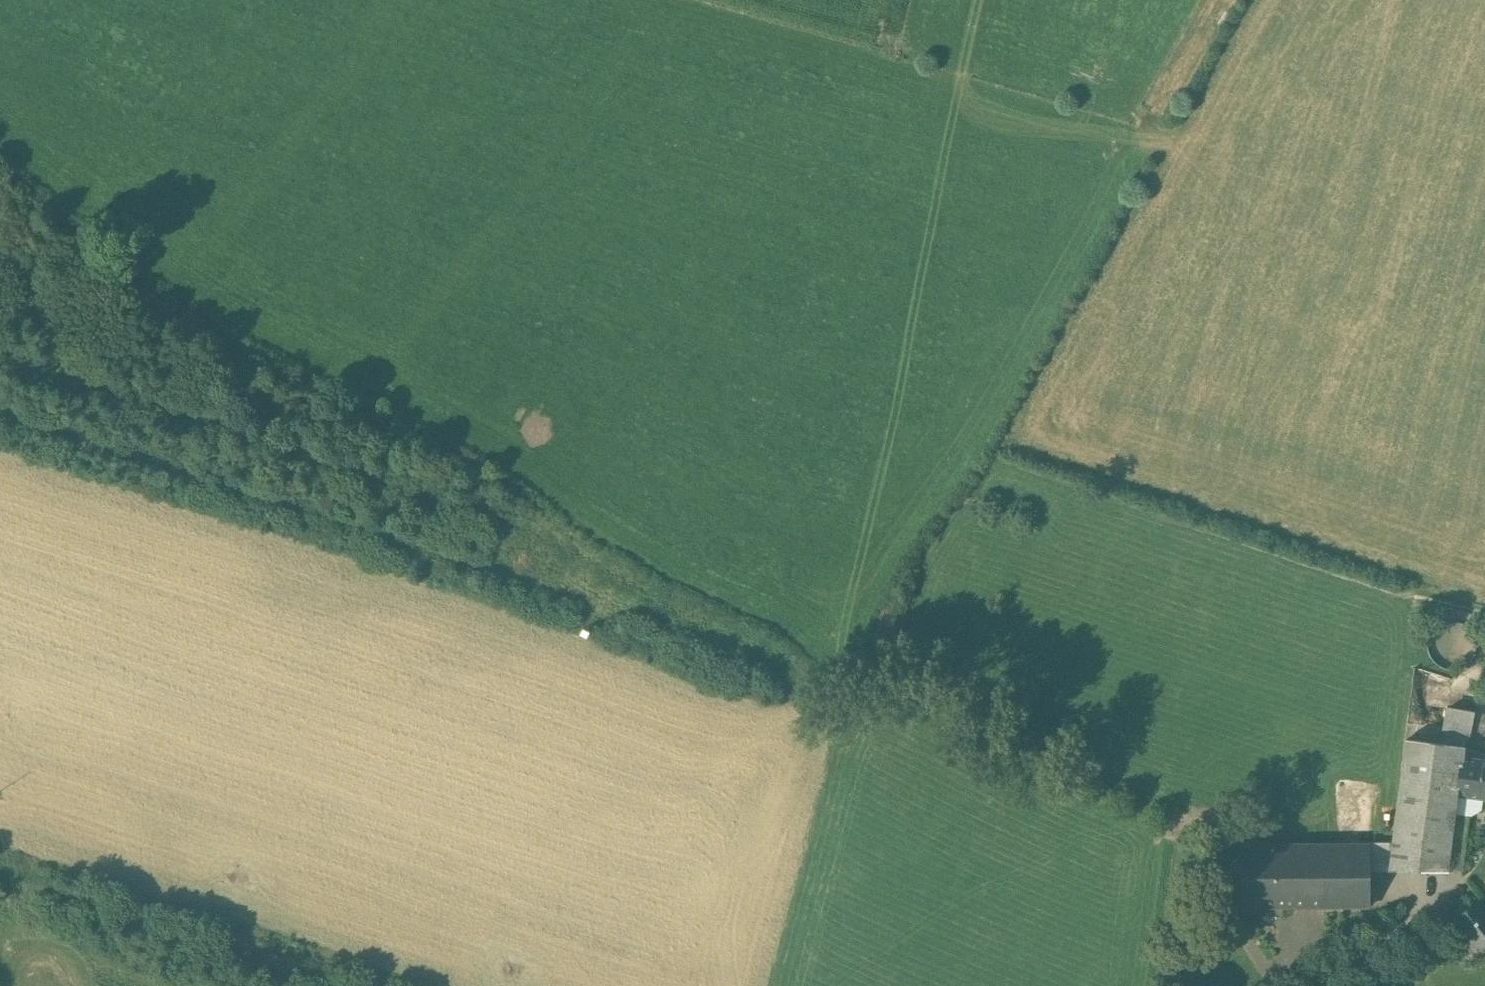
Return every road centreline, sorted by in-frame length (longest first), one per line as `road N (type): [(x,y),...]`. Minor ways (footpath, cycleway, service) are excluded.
road 1 (track): [(1330,985),(1426,899)]

